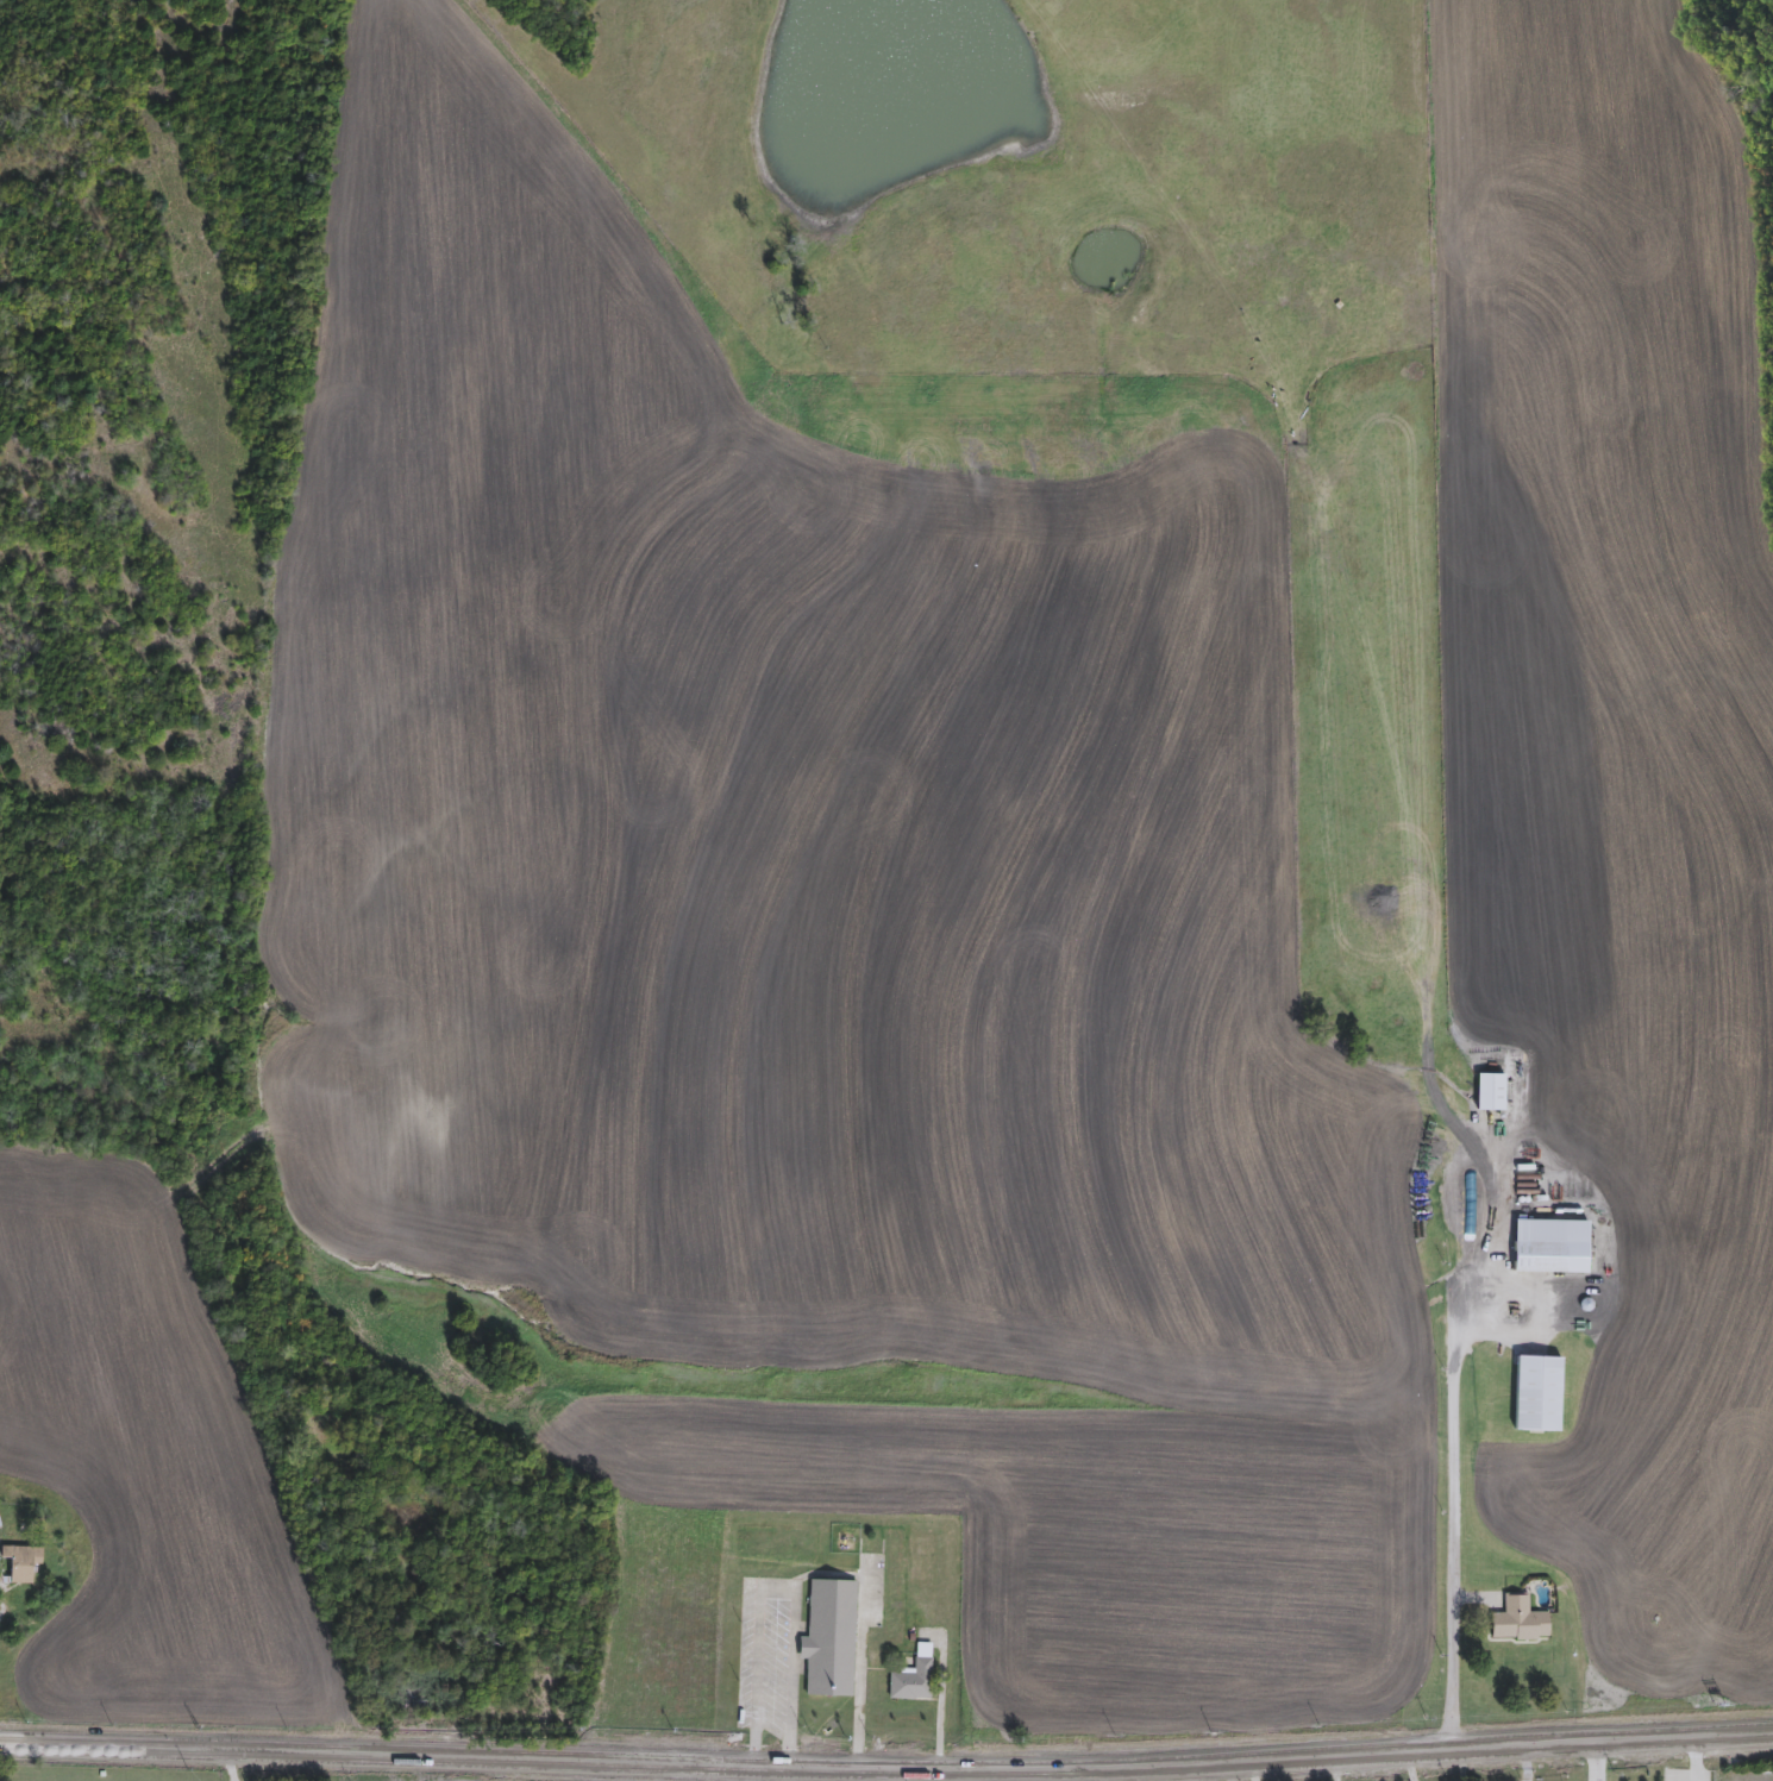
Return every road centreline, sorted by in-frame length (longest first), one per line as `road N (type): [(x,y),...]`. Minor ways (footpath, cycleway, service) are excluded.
road 1 (secondary): [(1772,1734),(1094,1771),(0,1744)]

